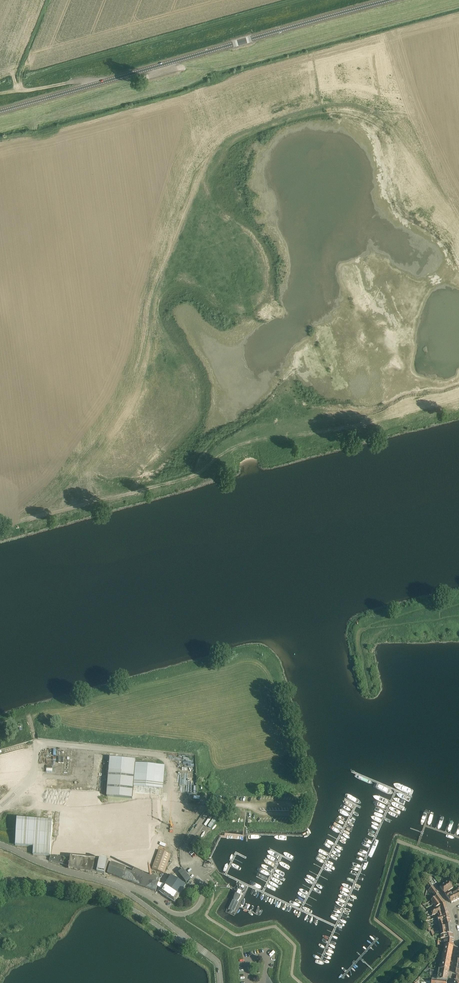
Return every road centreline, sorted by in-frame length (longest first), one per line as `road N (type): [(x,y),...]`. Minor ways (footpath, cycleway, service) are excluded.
road 1 (secondary): [(0,111),(390,0)]
road 2 (residential): [(124,890),(172,912),(192,911),(202,893),(183,851),(209,811),(291,806)]
road 3 (tertiary): [(0,894),(33,886),(111,898),(191,942)]
road 4 (tertiary): [(124,890),(0,845)]

